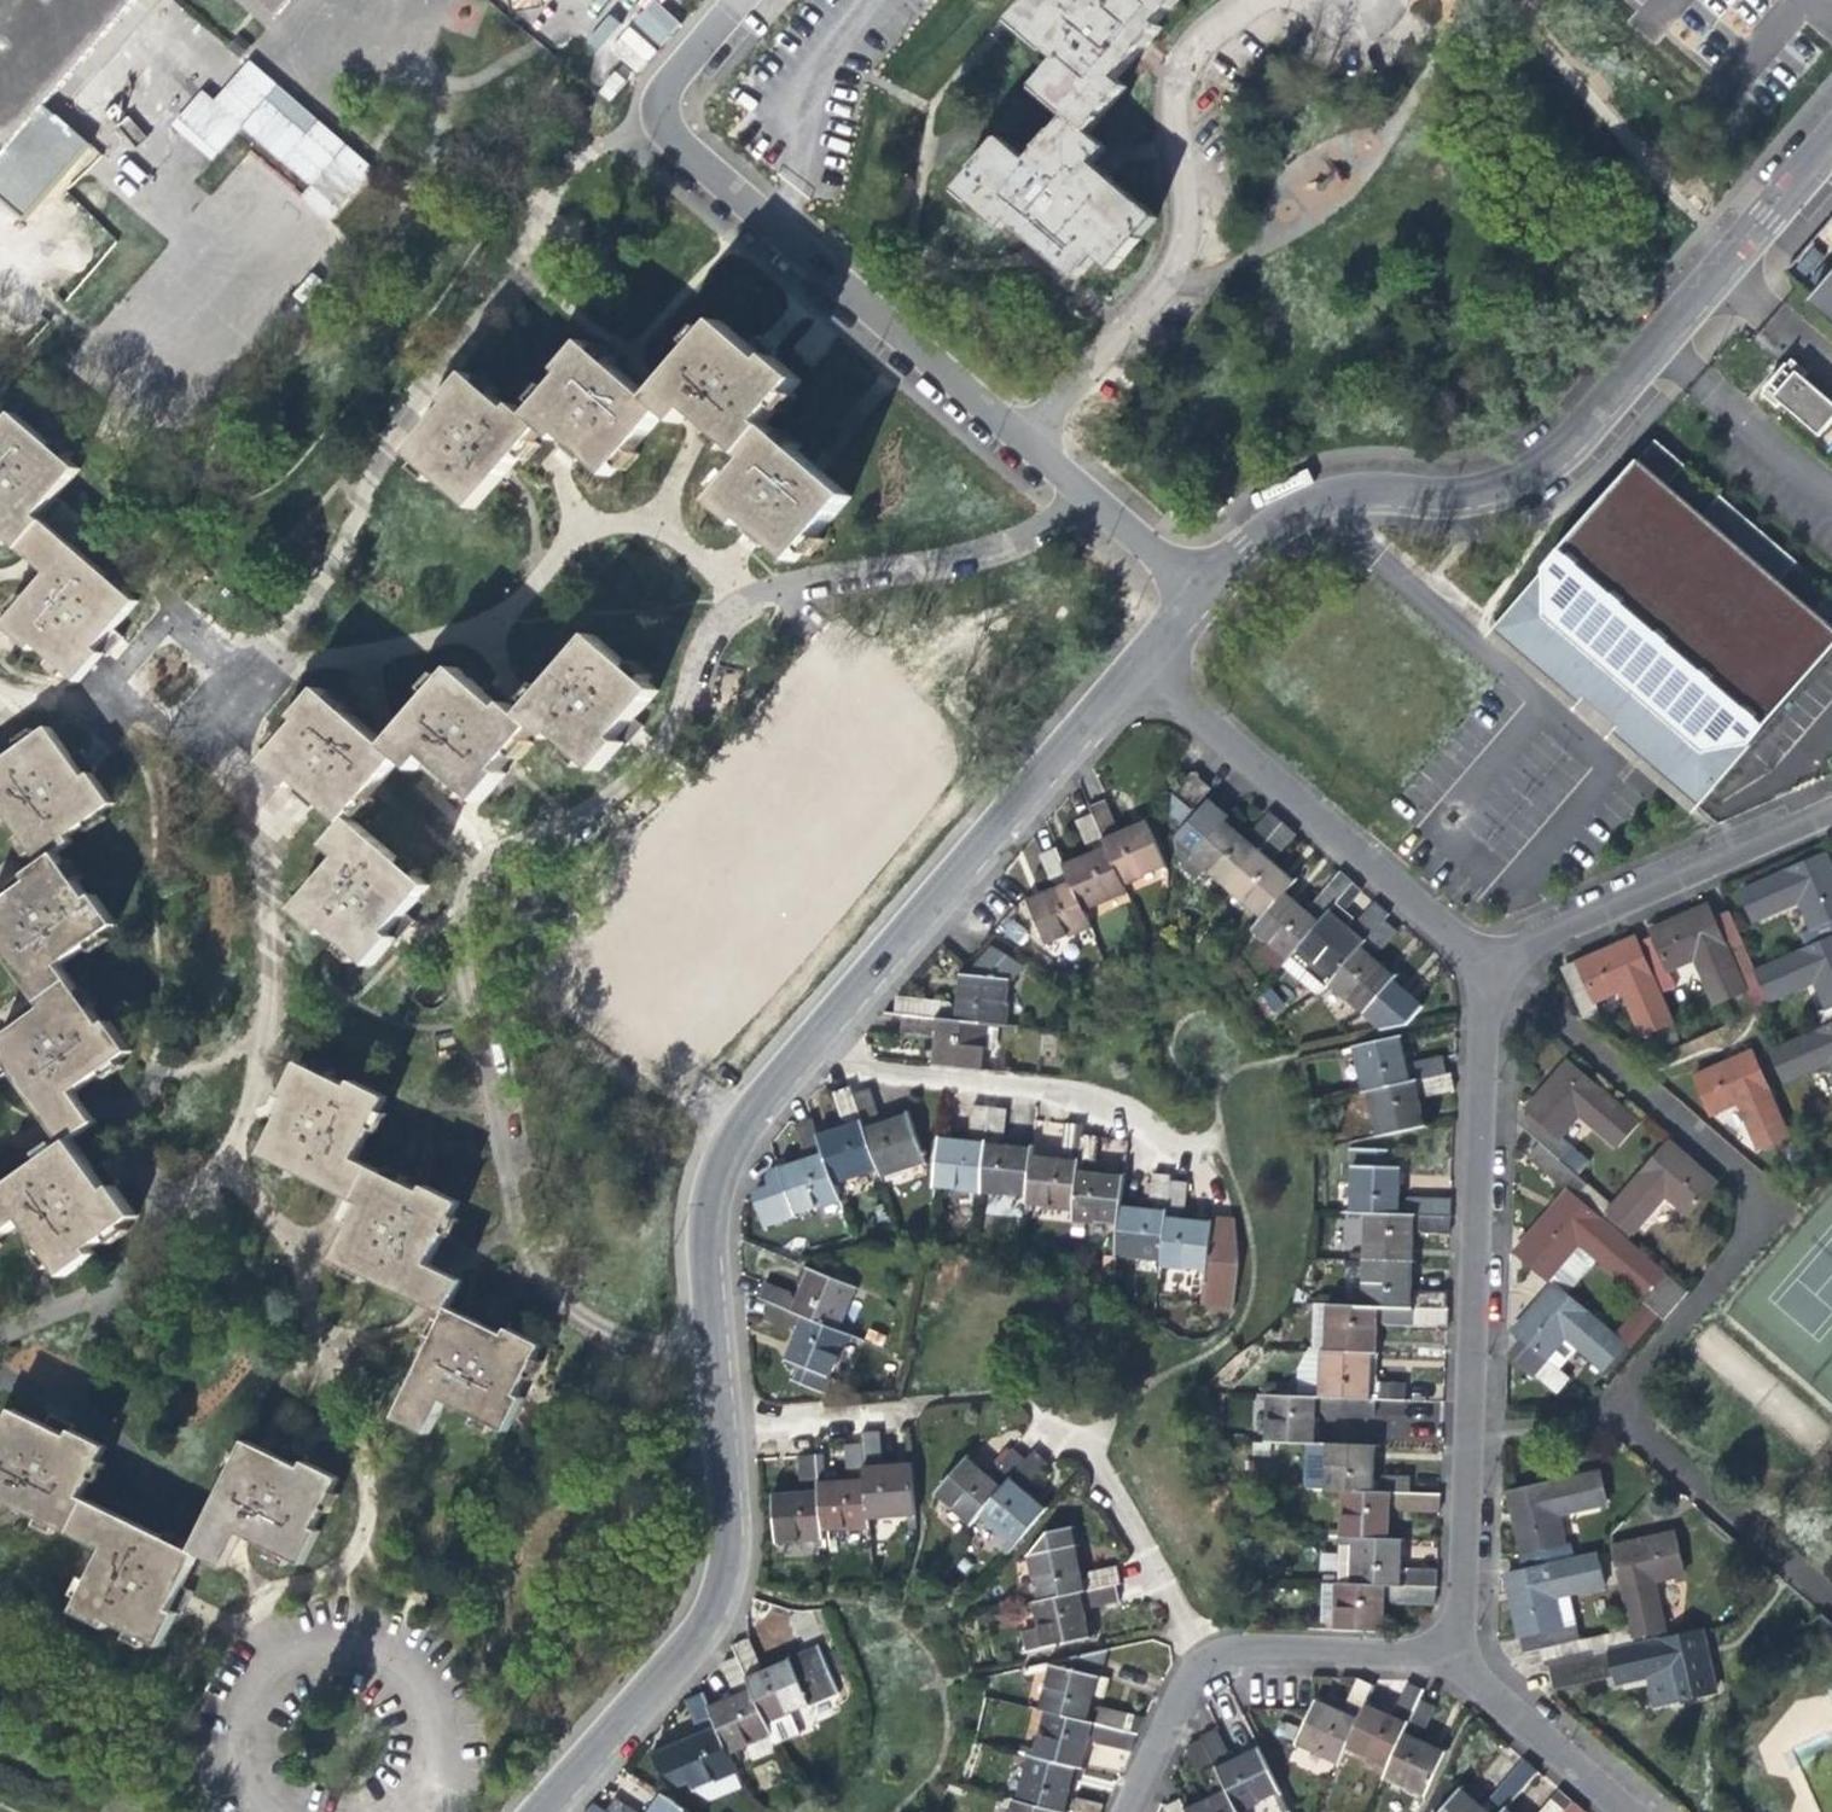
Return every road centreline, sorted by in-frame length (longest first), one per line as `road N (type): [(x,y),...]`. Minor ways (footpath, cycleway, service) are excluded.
road 1 (residential): [(1093,496),(1003,550),(762,592),(702,663),(673,730),(626,786),(508,849),(469,887),(474,1026),(518,1231),(565,1300),(603,1323),(659,1347),(712,1346)]
road 2 (residential): [(1831,1604),(1641,1439),(1627,1419),(1642,1370),(1743,1250),(1756,1206),(1748,1182),(1546,1006),(1484,964)]
road 3 (residential): [(712,1346),(709,1193),(744,1115),(1140,667)]
road 4 (residential): [(1203,592),(1261,531),(1307,502),(1490,486),(1557,451),(1831,139)]
road 5 (residential): [(1484,964),(1453,1642)]
road 6 (residential): [(751,0),(662,99),(677,143),(1028,442)]
road 7 (residential): [(538,1811),(679,1657),(716,1603),(728,1546),(712,1346)]
road 8 (residential): [(1028,442),(1177,256),(1184,210),(1174,109),(1179,68),(1256,0)]
road 9 (residential): [(1140,667),(1484,964)]
road 10 (residential): [(1453,1642),(1409,1654),(1234,1650),(1213,1656),(1186,1690),(1129,1811)]
road 11 (residential): [(1484,964),(1831,813)]
road 12 (residential): [(1453,1642),(1480,1689),(1622,1811)]
road 13 (residential): [(1093,496),(1203,592)]

